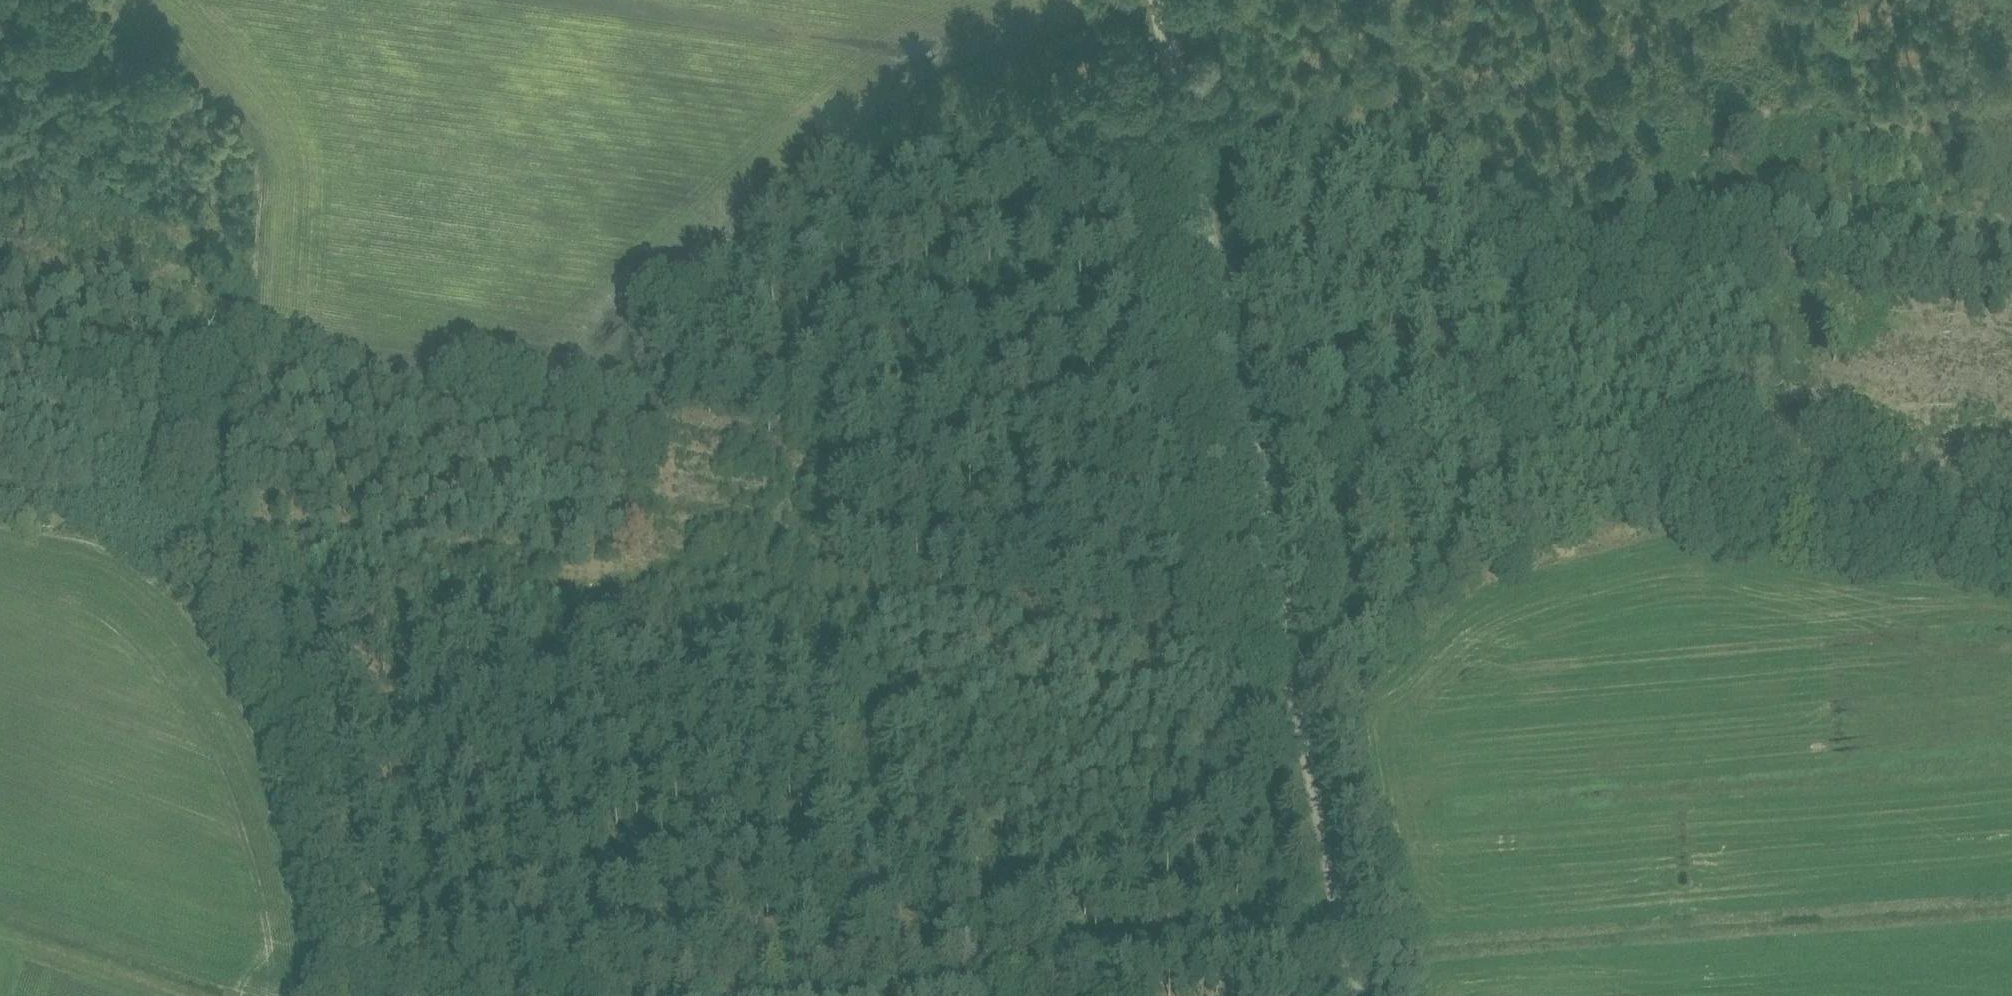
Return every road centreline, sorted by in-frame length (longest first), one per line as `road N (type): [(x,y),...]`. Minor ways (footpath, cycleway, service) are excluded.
road 1 (track): [(1357,992),(1156,0)]

